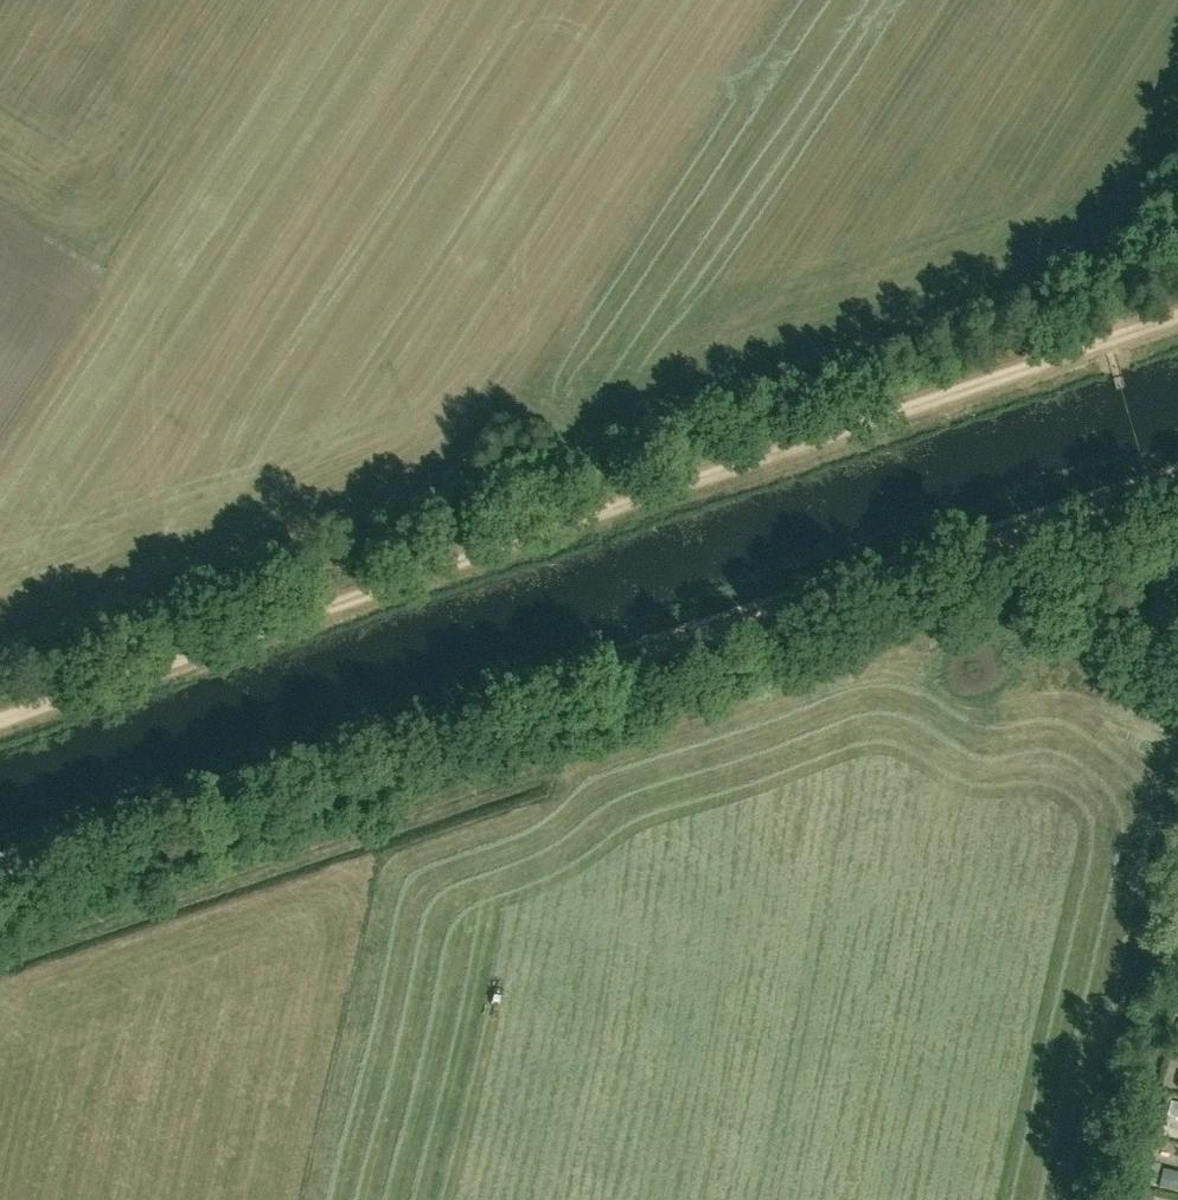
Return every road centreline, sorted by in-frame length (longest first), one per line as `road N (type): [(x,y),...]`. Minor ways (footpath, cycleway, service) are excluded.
road 1 (track): [(0,876),(1177,486)]
road 2 (track): [(1157,323),(0,709)]

